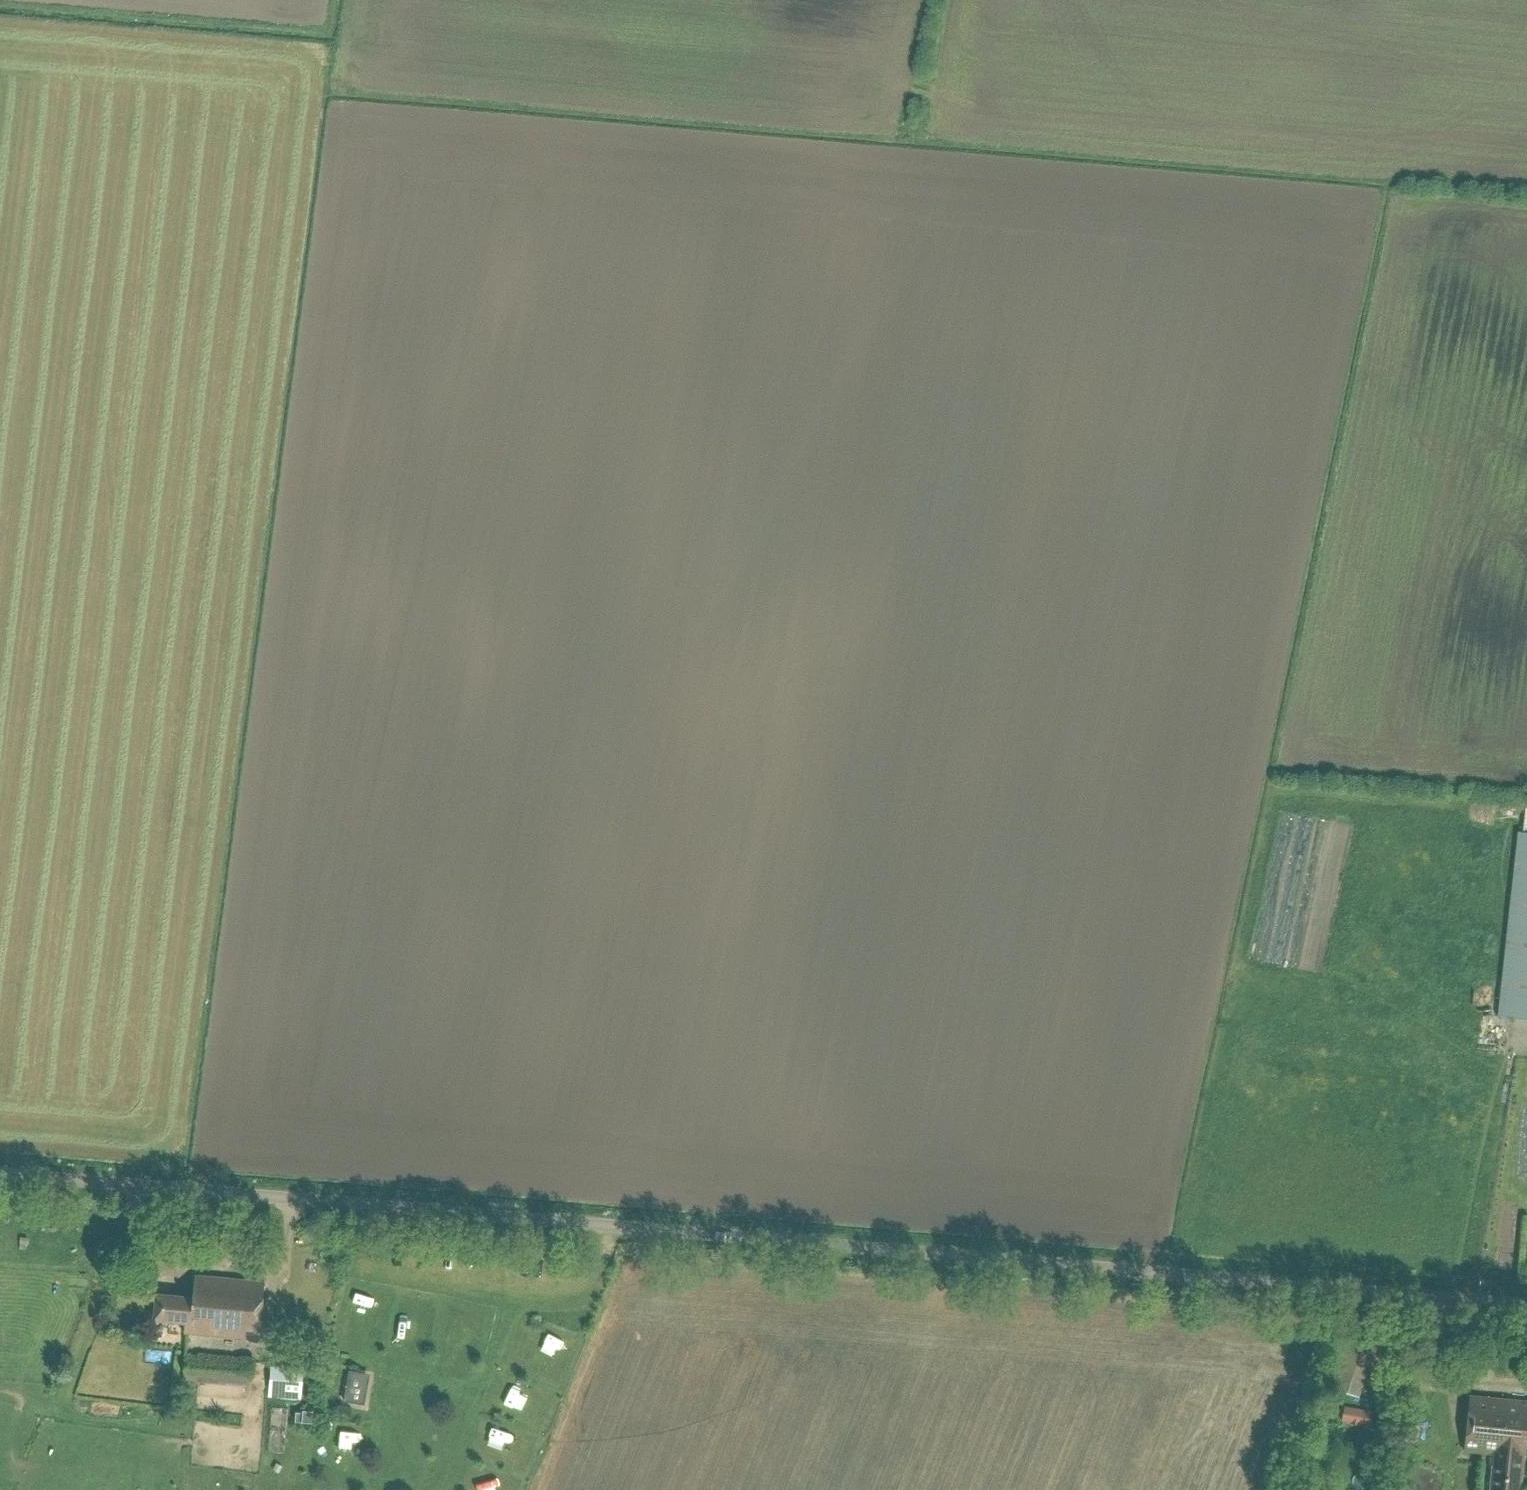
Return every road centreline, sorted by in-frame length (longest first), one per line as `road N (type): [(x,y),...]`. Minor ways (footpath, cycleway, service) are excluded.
road 1 (unclassified): [(1526,1304),(0,1172)]

